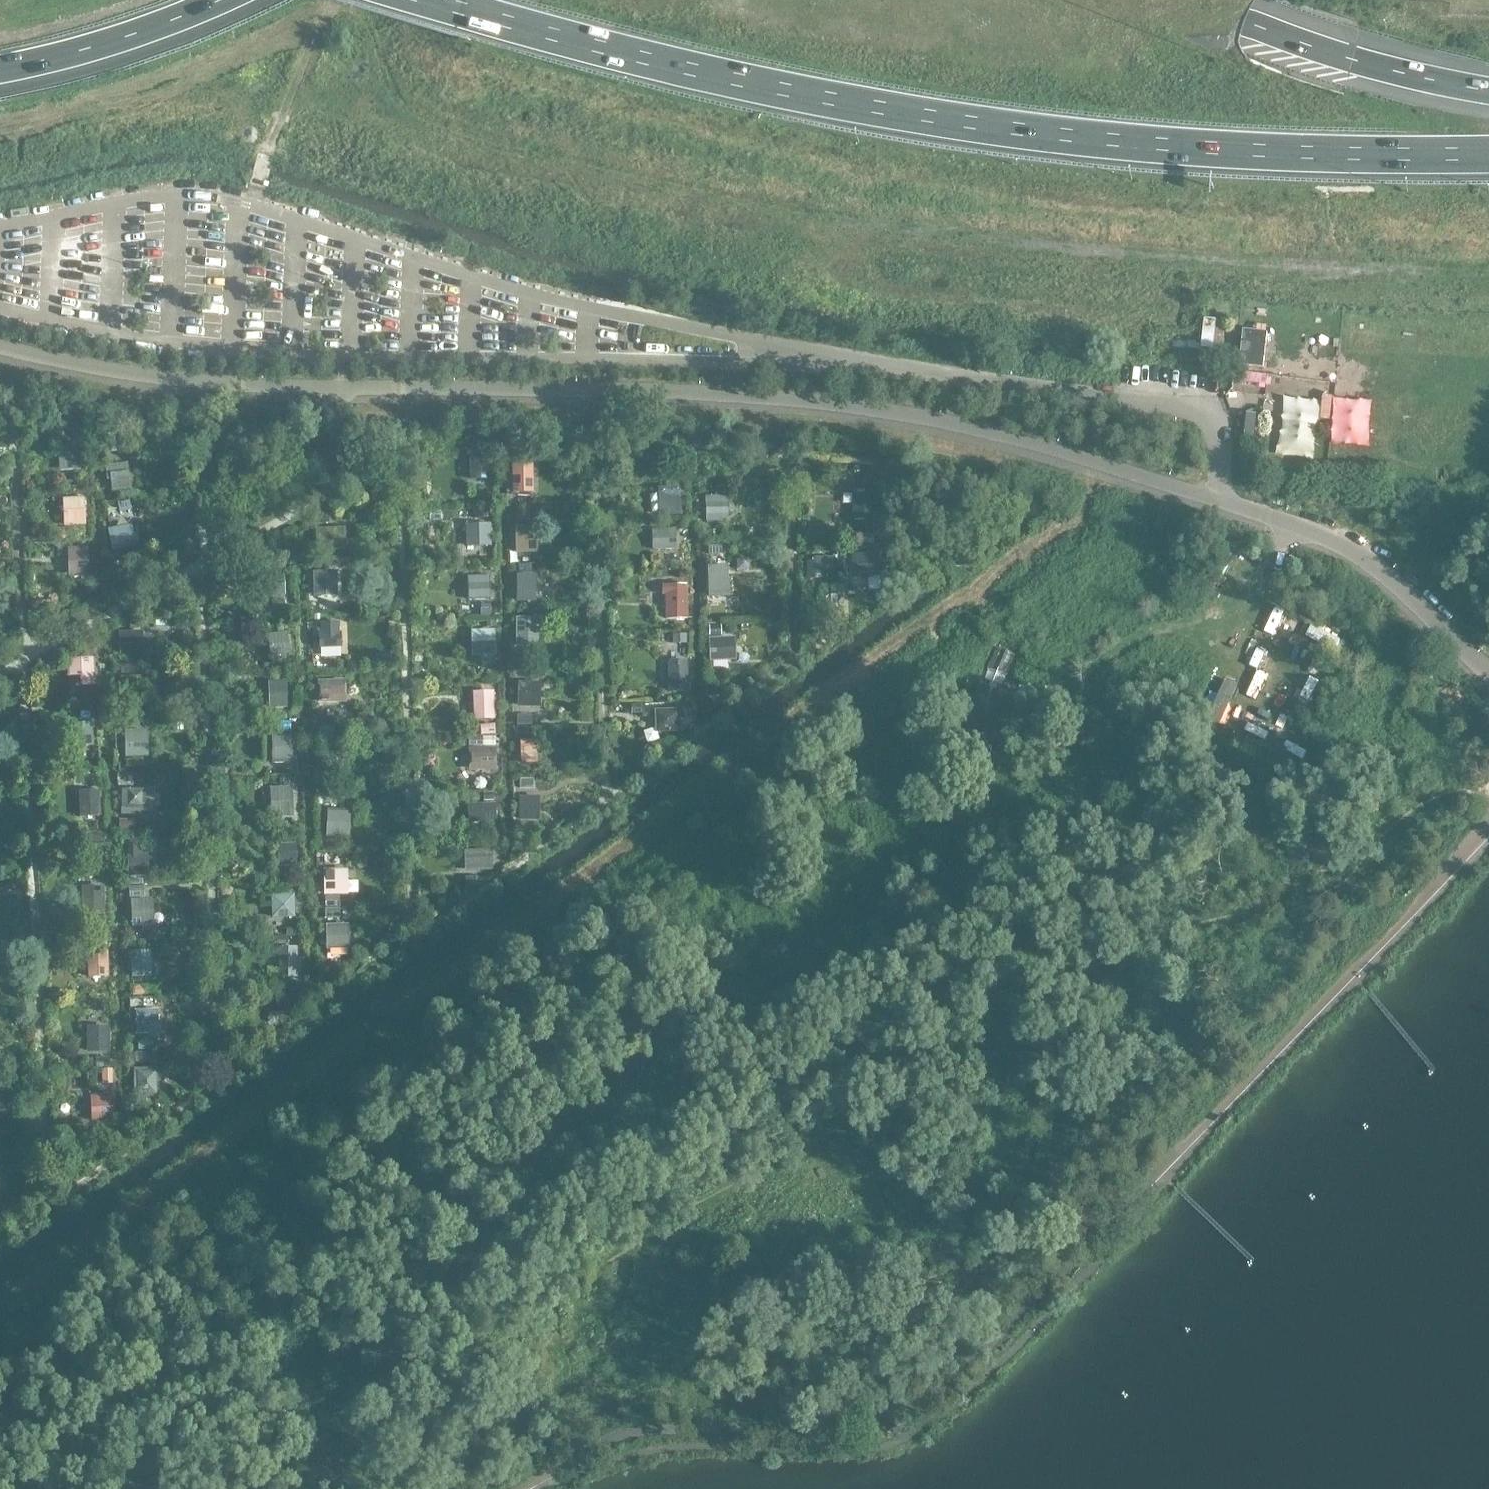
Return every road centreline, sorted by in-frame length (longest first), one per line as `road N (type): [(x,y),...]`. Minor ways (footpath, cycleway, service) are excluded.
road 1 (unclassified): [(1485,668),(1340,557),(1222,497),(928,420),(655,393),(243,384),(129,374),(0,346)]
road 2 (motorway): [(588,45),(876,124),(1085,160),(1488,195)]
road 3 (motorway): [(588,45),(888,113),(1062,137),(1261,152),(1488,154)]
road 4 (motorway): [(588,45),(878,93),(1136,110),(1488,87)]
road 5 (motorway): [(1248,19),(1409,95),(1488,122)]
road 6 (motorway): [(1248,19),(1353,60),(1488,92)]
road 7 (motorway): [(0,69),(96,47),(222,0)]
road 8 (motorway): [(433,0),(588,45)]

